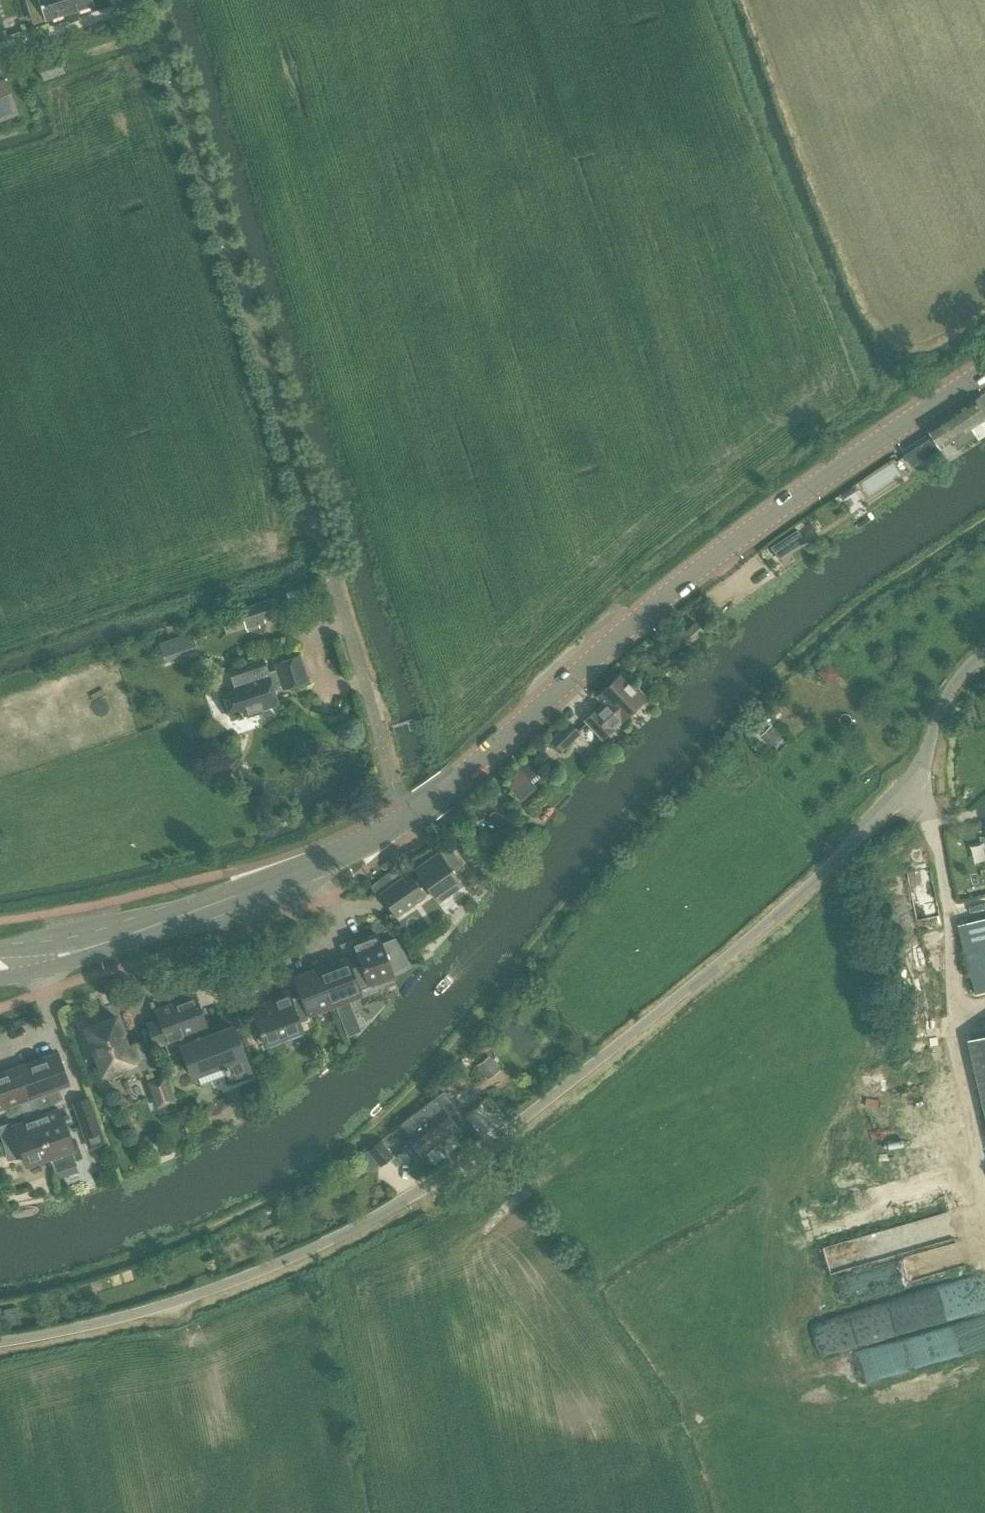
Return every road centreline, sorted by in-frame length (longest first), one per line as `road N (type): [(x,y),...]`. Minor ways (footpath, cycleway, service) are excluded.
road 1 (unclassified): [(984,662),(963,677),(911,793),(590,1069),(410,1200),(187,1299),(0,1342)]
road 2 (unclassified): [(151,0),(407,822)]
road 3 (secondary): [(984,369),(665,591),(407,822)]
road 4 (secondary): [(407,822),(269,885),(31,962)]
road 5 (track): [(957,1019),(984,1194)]

